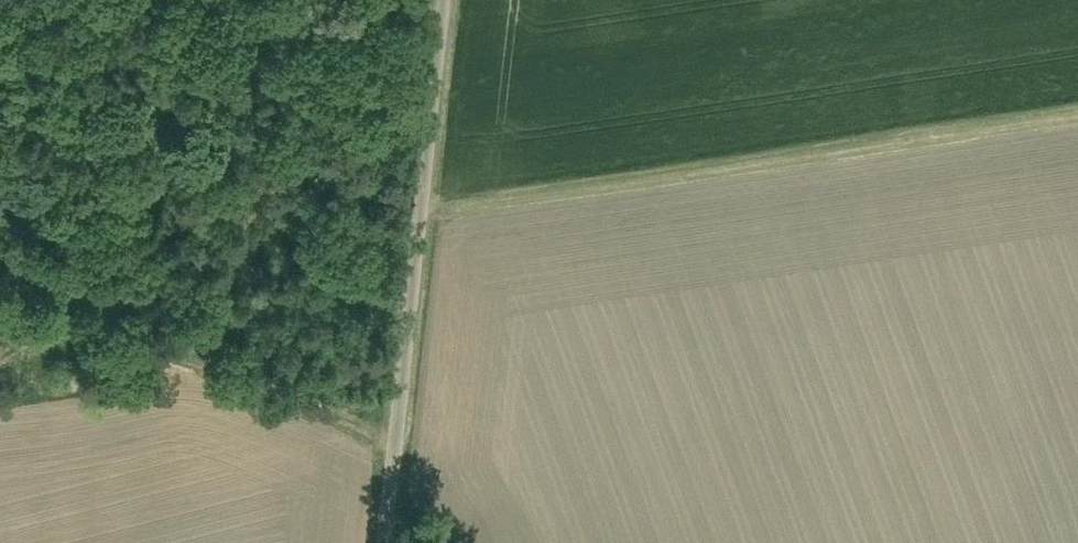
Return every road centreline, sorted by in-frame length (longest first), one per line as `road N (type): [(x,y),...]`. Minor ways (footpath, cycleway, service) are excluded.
road 1 (track): [(423,202),(1077,106)]
road 2 (residential): [(384,542),(442,0)]

